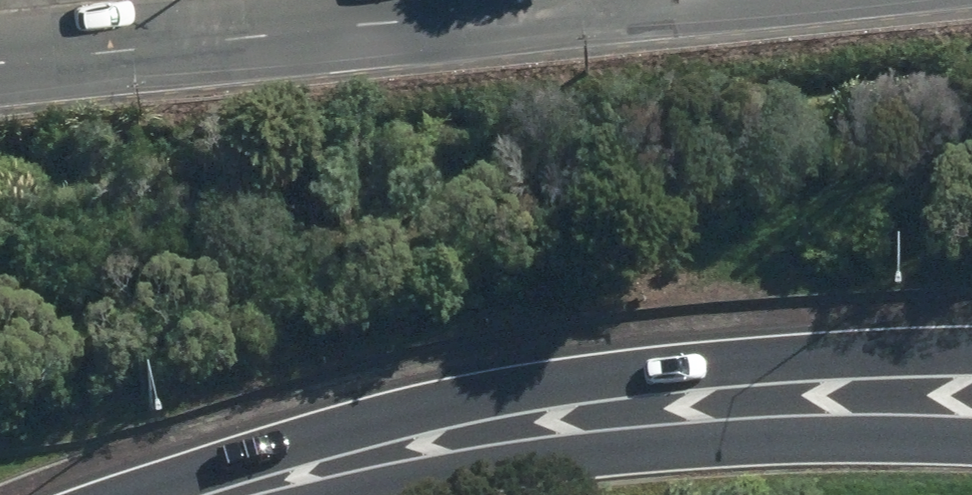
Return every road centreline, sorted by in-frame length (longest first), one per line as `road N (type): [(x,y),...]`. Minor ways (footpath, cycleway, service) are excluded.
road 1 (motorway): [(138,494),(380,423),(546,385),(971,352)]
road 2 (motorway): [(364,494),(680,447),(851,437),(971,443)]
road 3 (tertiary): [(0,58),(547,0)]

